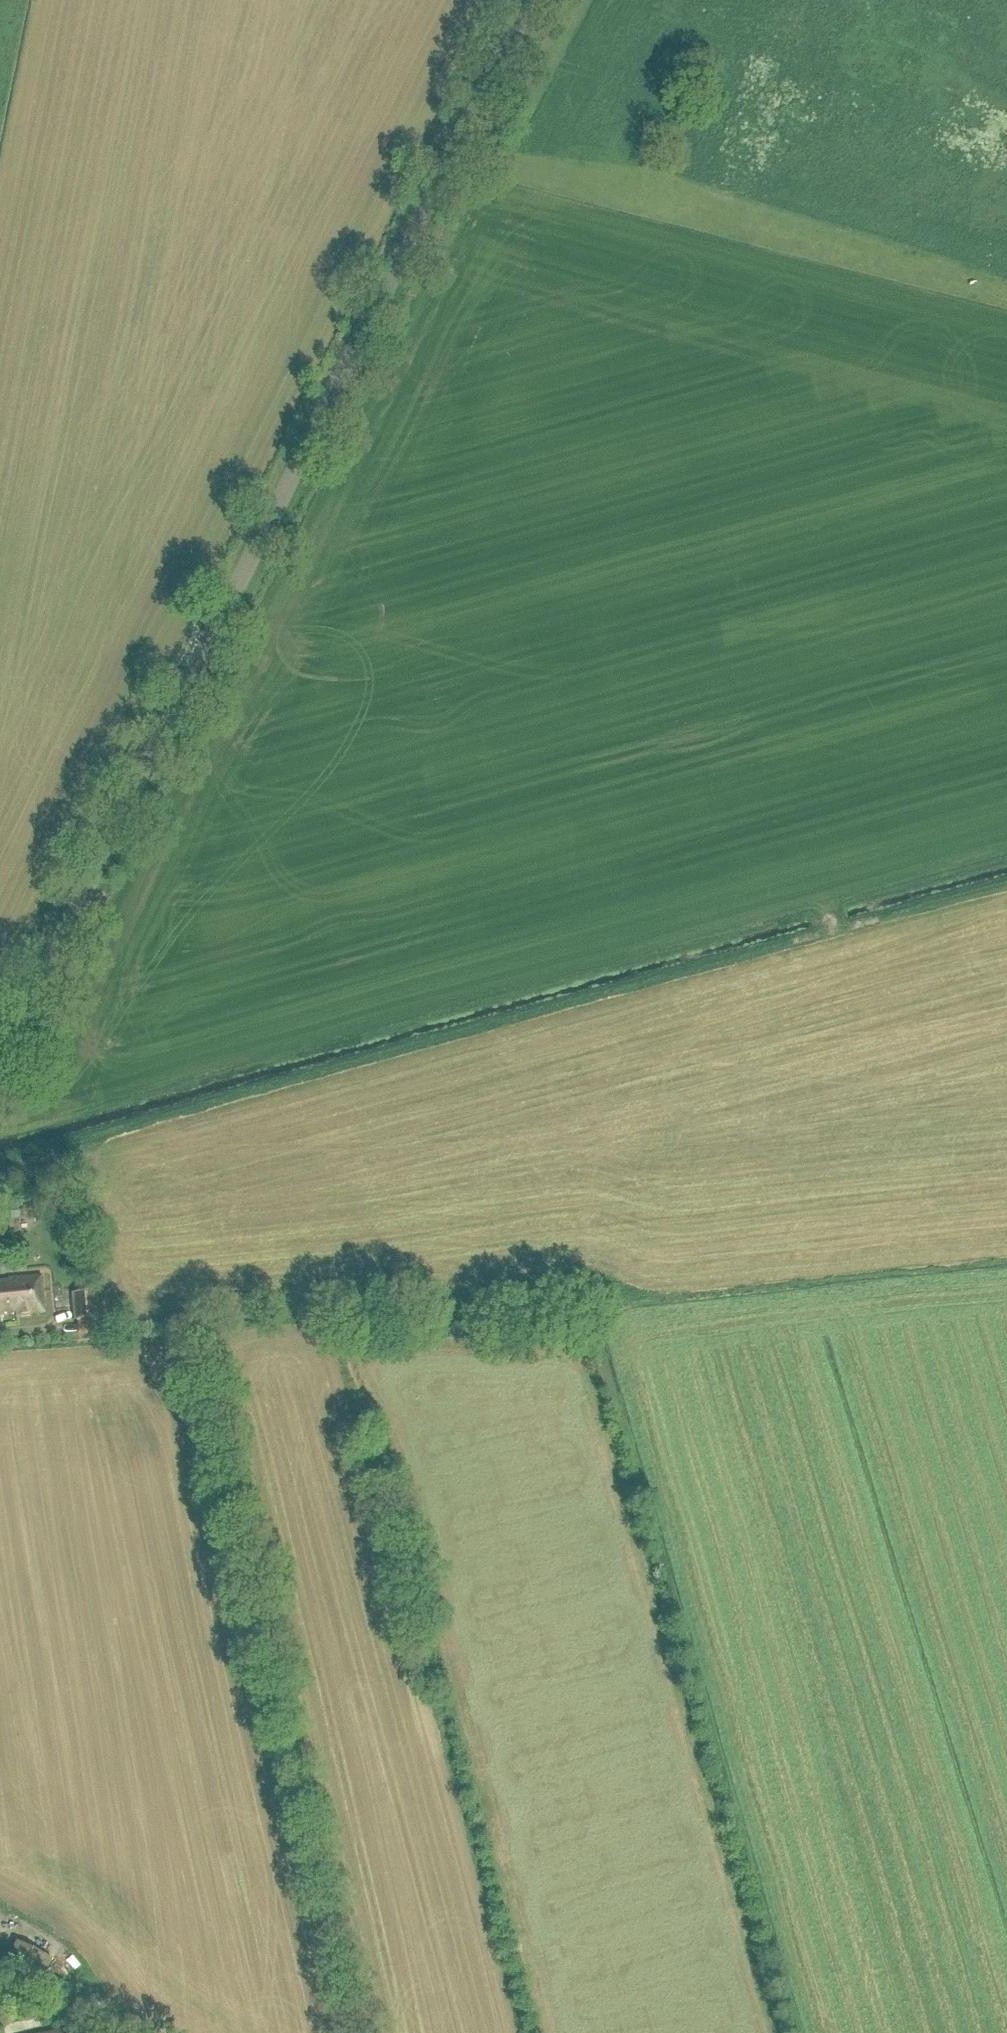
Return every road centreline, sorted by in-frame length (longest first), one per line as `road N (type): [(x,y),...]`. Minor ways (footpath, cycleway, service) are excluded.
road 1 (tertiary): [(0,1057),(529,0)]

